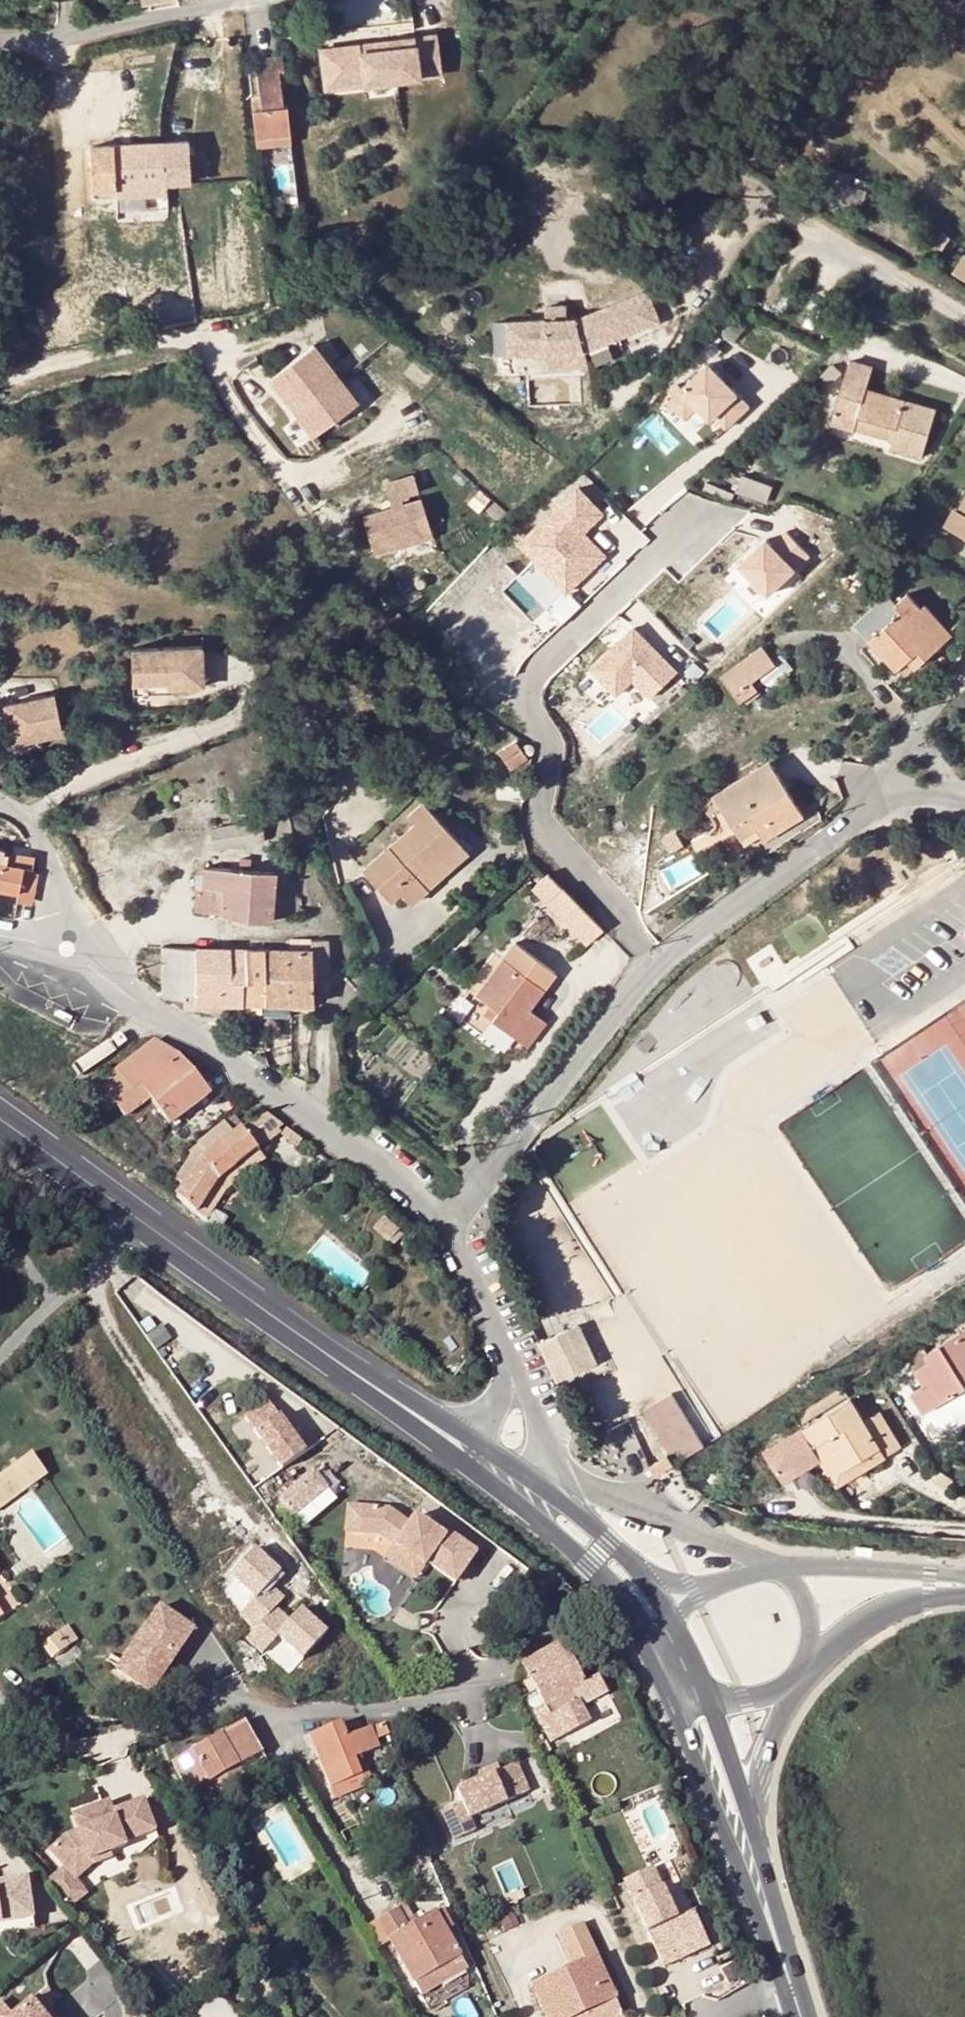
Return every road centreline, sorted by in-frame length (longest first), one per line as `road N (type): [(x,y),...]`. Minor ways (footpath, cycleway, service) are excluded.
road 1 (residential): [(442,1226),(534,1116),(598,1019),(680,933),(833,826),(870,817)]
road 2 (unclassified): [(66,948),(383,1166),(442,1226)]
road 3 (secondary): [(674,1697),(776,1955),(792,1974)]
road 4 (secondary): [(470,1466),(588,1565),(649,1637),(660,1665)]
road 5 (secondary): [(135,1218),(347,1365)]
road 6 (tertiary): [(788,1570),(609,1488),(555,1491)]
road 7 (secondary): [(771,1874),(764,1775),(800,1682)]
road 8 (residential): [(135,1218),(0,1357)]
road 9 (secondary): [(771,1874),(715,1702)]
road 10 (tertiary): [(811,1670),(838,1640),(889,1608),(964,1585)]
road 11 (residential): [(964,666),(886,778),(870,817)]
road 12 (tertiary): [(964,1580),(788,1570)]
road 13 (unclassified): [(66,948),(52,860),(31,824),(0,801)]
road 14 (secondary): [(0,1122),(135,1218)]
road 15 (secondary): [(347,1365),(379,1399),(470,1466)]
road 16 (unclassified): [(442,1226),(472,1266),(514,1365)]
road 17 (secondary): [(477,1439),(396,1383),(347,1365)]
road 18 (unclassified): [(545,1482),(540,1418),(514,1365)]

